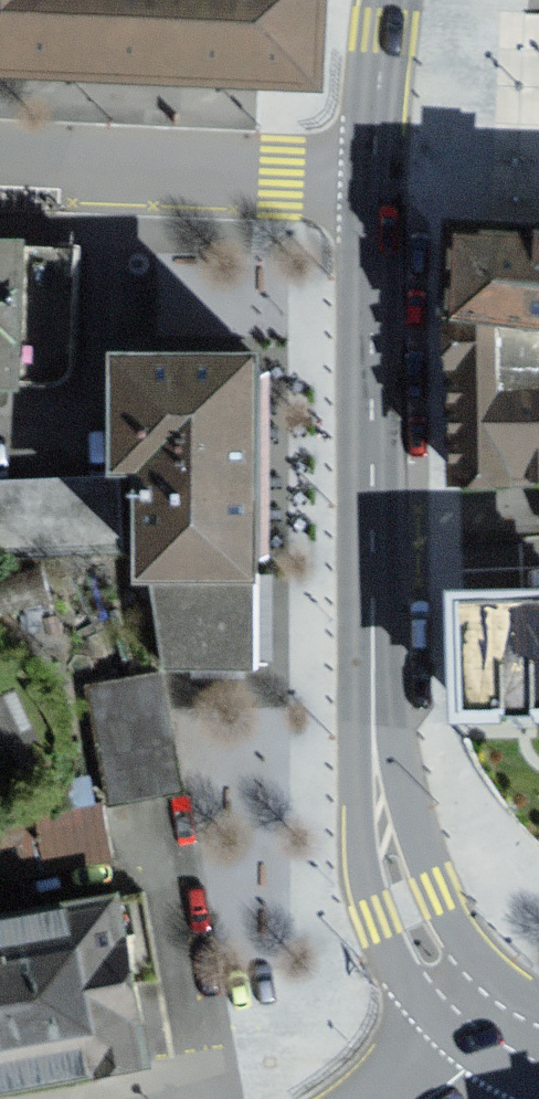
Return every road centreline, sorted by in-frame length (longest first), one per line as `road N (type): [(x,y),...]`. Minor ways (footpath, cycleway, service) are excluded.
road 1 (secondary): [(375,182),(373,708)]
road 2 (secondary): [(373,708),(363,820),(375,918),(401,974),(479,1055)]
road 3 (residential): [(375,182),(0,164)]
road 4 (secondary): [(517,990),(459,934),(436,890),(397,802),(373,708)]
road 5 (secondary): [(388,0),(375,182)]

